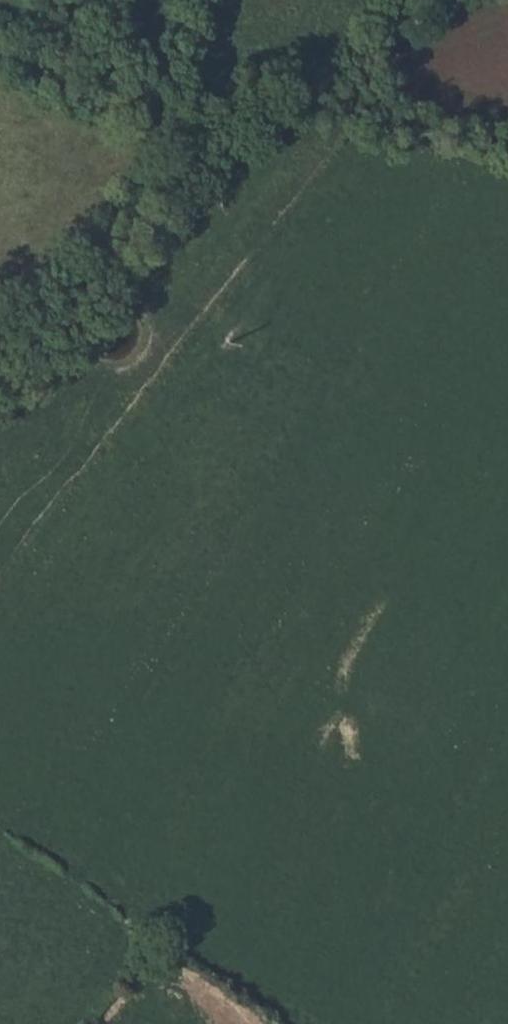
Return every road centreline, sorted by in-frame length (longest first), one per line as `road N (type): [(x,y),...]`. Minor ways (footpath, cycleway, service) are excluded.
road 1 (track): [(0,43),(260,104),(399,117),(507,145)]

